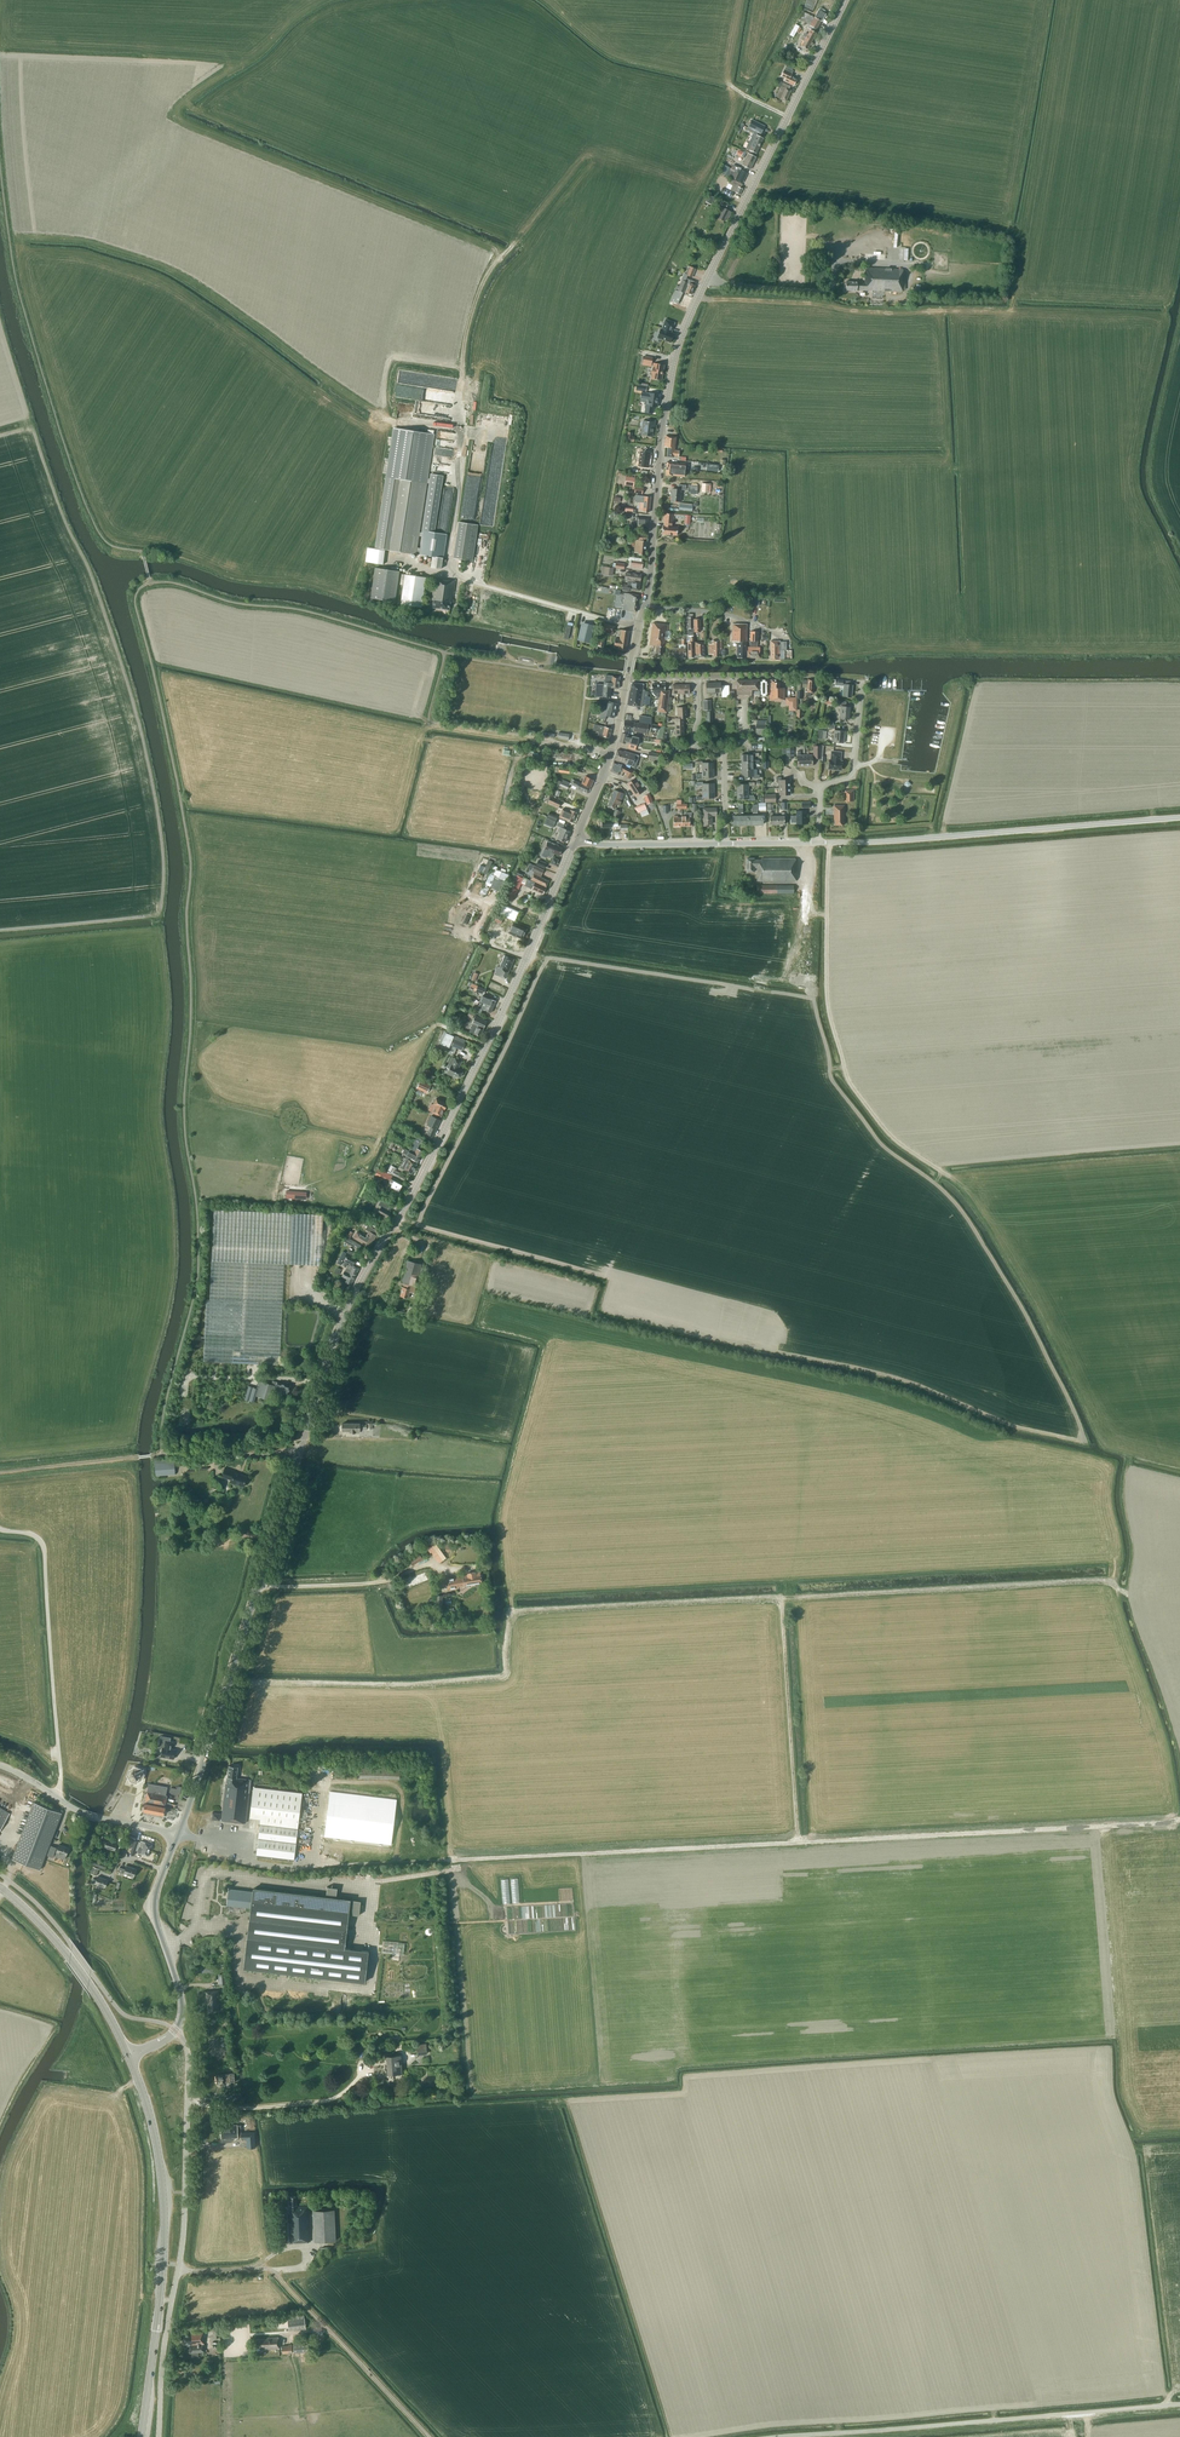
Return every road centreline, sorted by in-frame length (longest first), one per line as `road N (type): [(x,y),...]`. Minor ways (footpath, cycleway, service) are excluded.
road 1 (secondary): [(177,1837),(346,1312),(447,1126),(581,838)]
road 2 (track): [(1179,1734),(1130,1590),(1137,1564),(1126,1494),(1130,1454),(1107,1446),(974,1201),(956,1179),(897,1142),(848,1077),(826,990),(829,842)]
road 3 (track): [(1179,1821),(327,1866)]
road 4 (secondary): [(644,604),(665,411),(682,334),(845,0)]
road 5 (track): [(785,1598),(519,1611),(510,1618),(500,1676),(411,1684),(229,1681)]
road 6 (unclassified): [(159,2436),(185,2218),(189,2061),(176,2031)]
road 7 (unclassified): [(777,2436),(1179,2404)]
road 8 (primary): [(141,2436),(164,2211),(154,2134),(128,2056)]
road 9 (unclassified): [(1179,817),(818,842)]
road 10 (track): [(269,2269),(430,2436)]
road 11 (primary): [(128,2056),(70,1958),(0,1887)]
road 12 (secondary): [(176,2031),(181,2004),(155,1903),(177,1837)]
road 13 (unclassified): [(177,1837),(80,1812),(0,1765)]
road 14 (secondary): [(581,838),(627,679)]
road 15 (unclassified): [(725,843),(581,838)]
road 16 (unclassified): [(820,786),(852,774),(862,681)]
road 17 (residential): [(766,630),(723,614),(644,604)]

